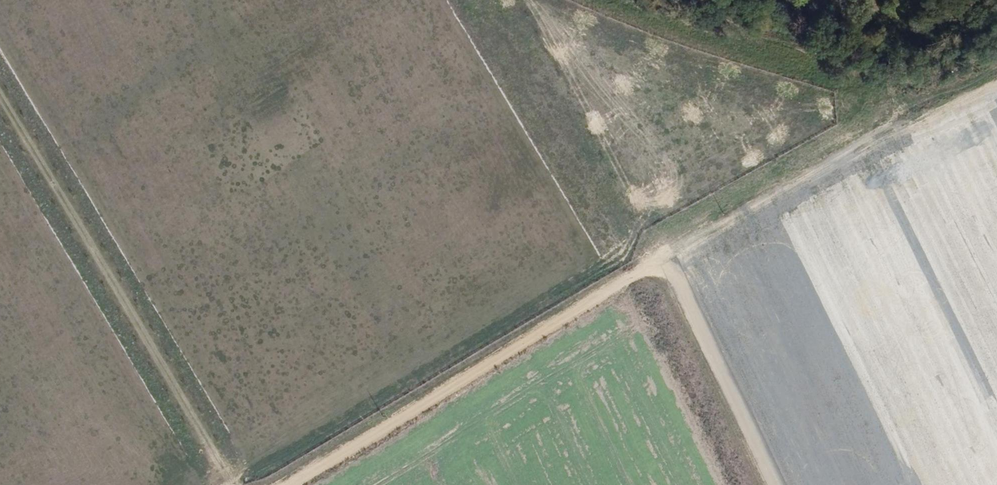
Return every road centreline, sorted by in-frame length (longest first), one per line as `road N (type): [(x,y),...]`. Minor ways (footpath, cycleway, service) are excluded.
road 1 (track): [(266,484),(406,411),(912,109)]
road 2 (track): [(912,109),(885,92),(621,0)]
road 3 (track): [(771,484),(662,258)]

